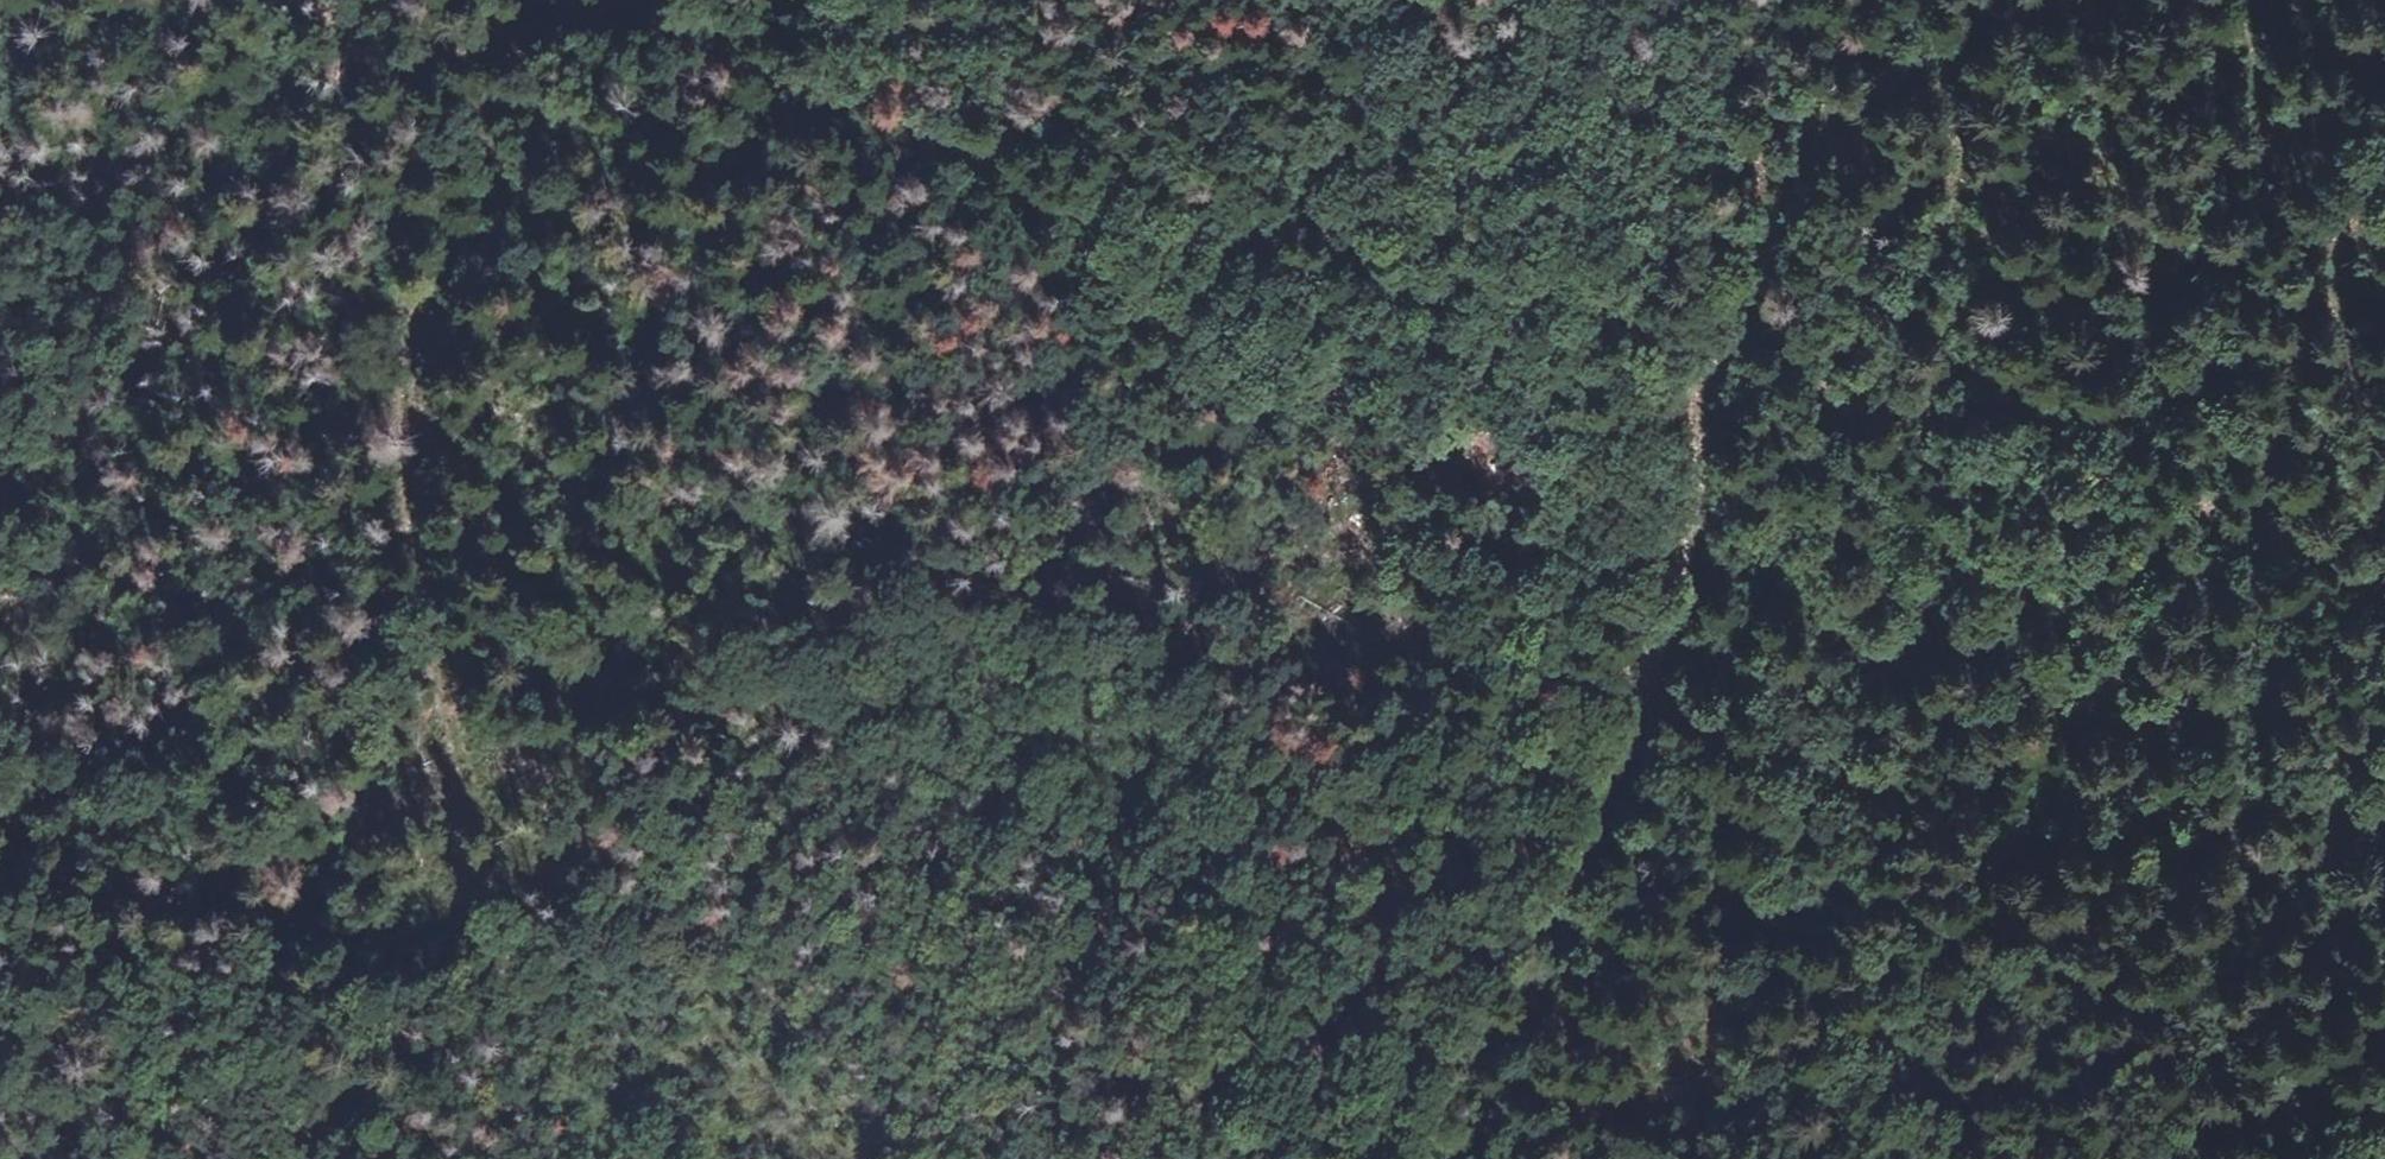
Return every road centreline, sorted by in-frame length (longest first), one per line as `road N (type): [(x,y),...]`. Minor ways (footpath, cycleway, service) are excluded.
road 1 (track): [(1448,1158),(1682,648),(1760,290),(1816,147),(2026,0)]
road 2 (track): [(2234,0),(2266,203),(2351,365),(2375,499),(2384,635)]

